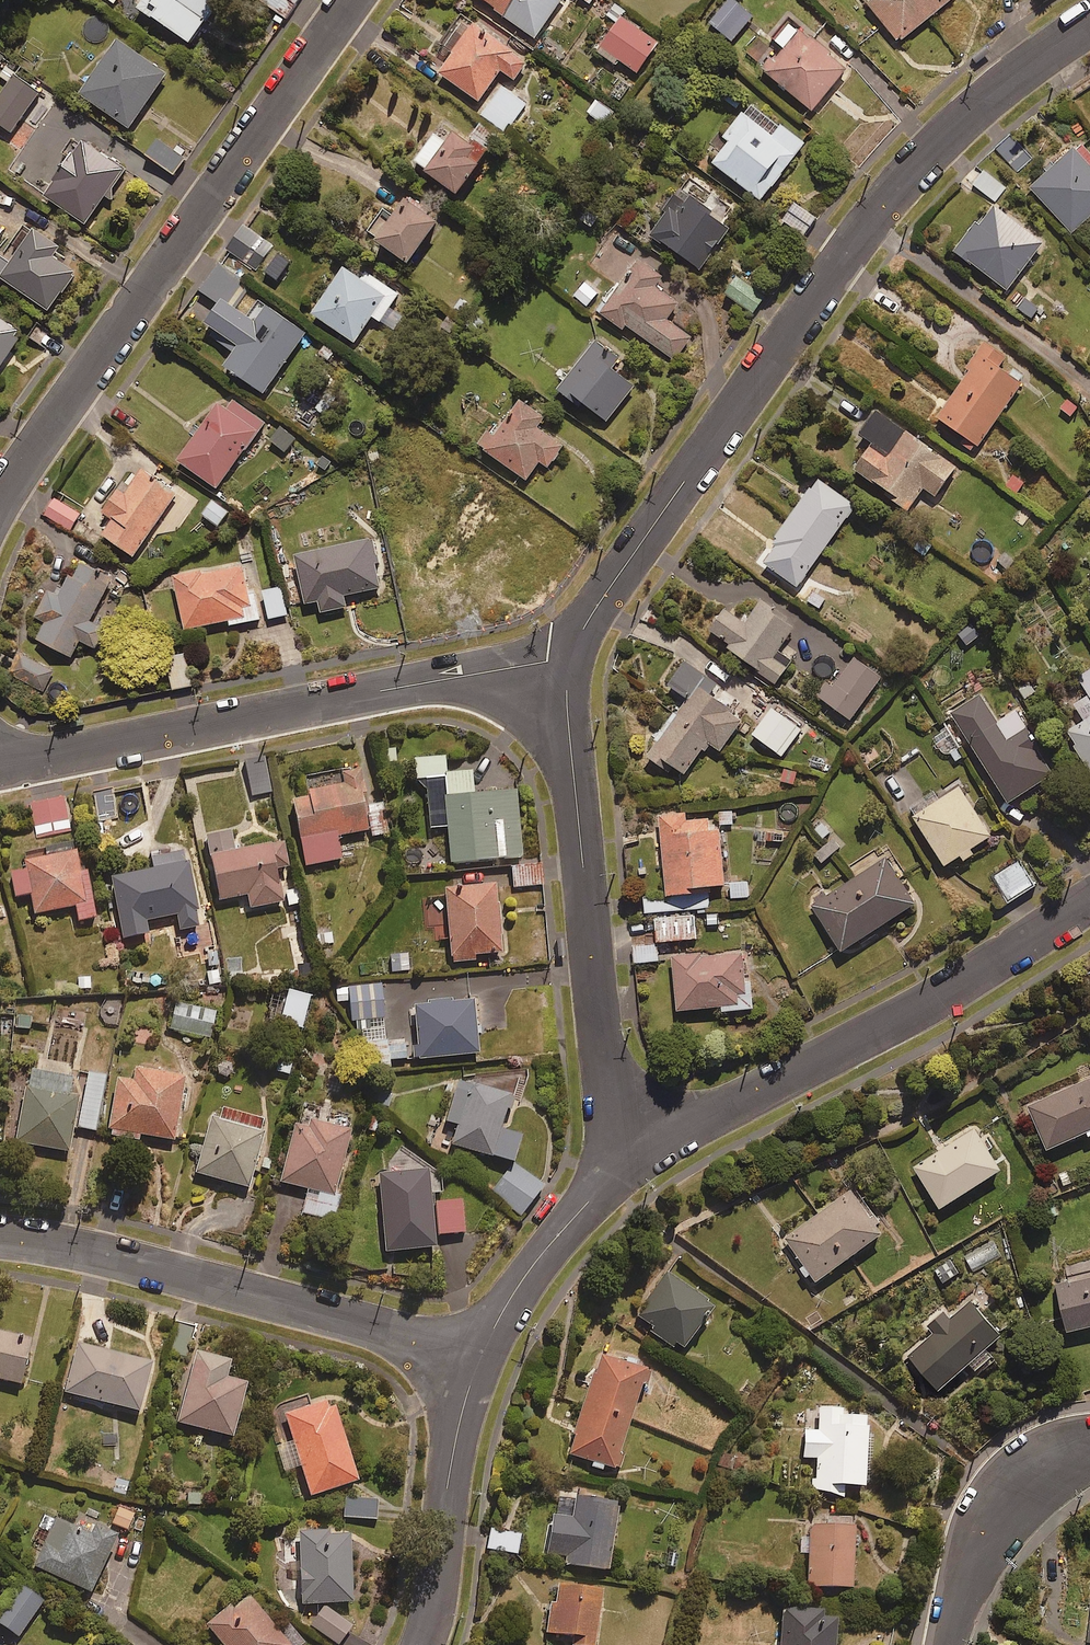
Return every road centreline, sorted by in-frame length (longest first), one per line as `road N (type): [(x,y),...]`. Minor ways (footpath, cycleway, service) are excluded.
road 1 (residential): [(559,658),(905,175),(997,86),(1089,22)]
road 2 (residential): [(0,475),(332,0)]
road 3 (residential): [(0,764),(559,658)]
road 4 (residential): [(613,1167),(1009,960),(1089,905)]
road 5 (residential): [(613,1167),(559,658)]
road 6 (residential): [(485,1357),(79,1247),(0,1237)]
road 7 (residential): [(426,1644),(458,1444),(485,1357)]
road 8 (residential): [(953,1644),(973,1555),(1018,1485),(1089,1448)]
road 9 (residential): [(485,1357),(555,1242),(613,1167)]

